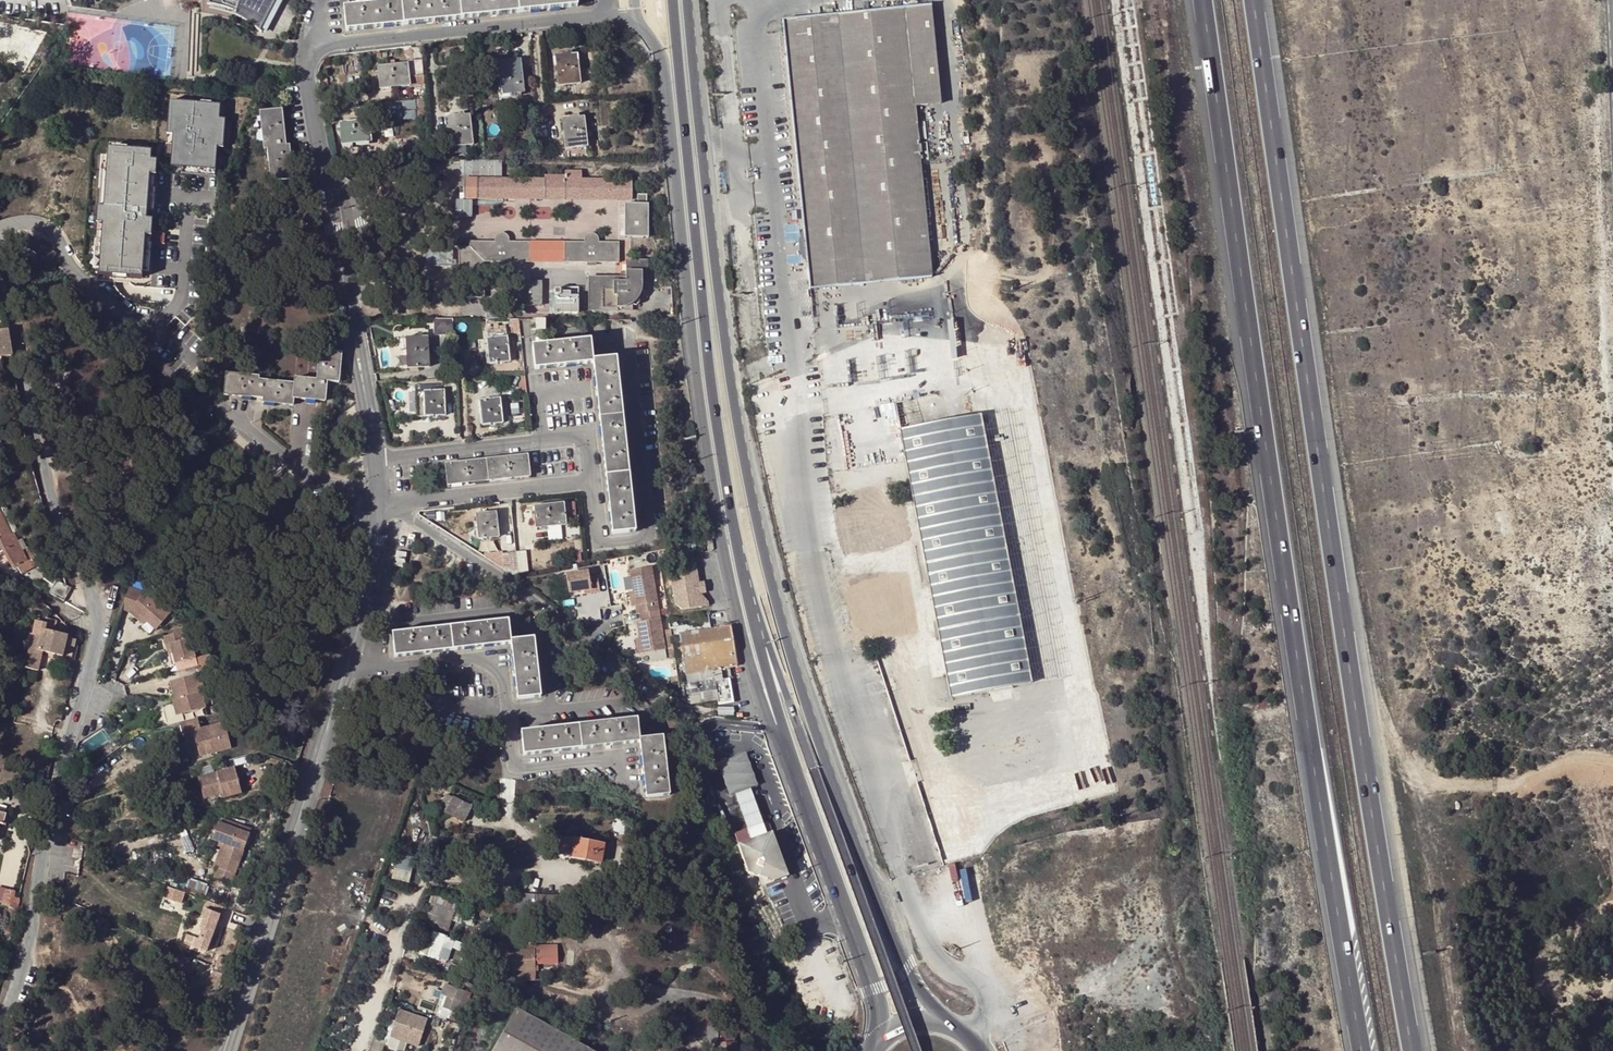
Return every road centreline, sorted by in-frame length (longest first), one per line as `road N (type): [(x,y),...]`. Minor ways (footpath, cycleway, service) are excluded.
road 1 (unclassified): [(801,0),(762,5),(752,25),(794,372),(785,432),(812,572),(894,818),(901,877),(928,949),(981,995),(983,1015),(966,1040)]
road 2 (primary): [(949,1030),(914,968),(754,506),(717,276),(691,0)]
road 3 (motorway): [(1414,1050),(1252,0)]
road 4 (motorway): [(1203,0),(1359,1050)]
road 5 (unclassified): [(638,19),(663,62),(711,507),(762,741),(817,838)]
road 6 (residential): [(0,273),(48,476),(98,623),(25,965),(0,1042)]
road 7 (primary): [(733,519),(922,1050)]
road 8 (primary): [(670,0),(696,267),(733,519)]
road 9 (unclassified): [(321,50),(305,70),(382,504)]
road 10 (unclassified): [(346,672),(223,1050)]
road 11 (unclassified): [(668,701),(382,504)]
road 12 (residential): [(0,229),(44,226),(71,267),(131,319),(152,325),(177,314),(185,292),(191,199)]
road 13 (primary): [(733,519),(763,673),(817,838)]
road 14 (unclassified): [(321,50),(611,18)]
road 15 (residential): [(361,627),(514,612),(546,645),(552,709)]
road 16 (primary): [(817,838),(878,1007),(884,1030),(874,1050)]
road 17 (residential): [(201,403),(313,481),(382,504)]
road 18 (residential): [(346,672),(484,659),(501,681),(504,705)]
road 19 (residential): [(504,705),(518,765),(612,761),(632,786)]
road 20 (unclassified): [(361,1050),(421,874)]
road 21 (unclassified): [(382,504),(361,627)]

